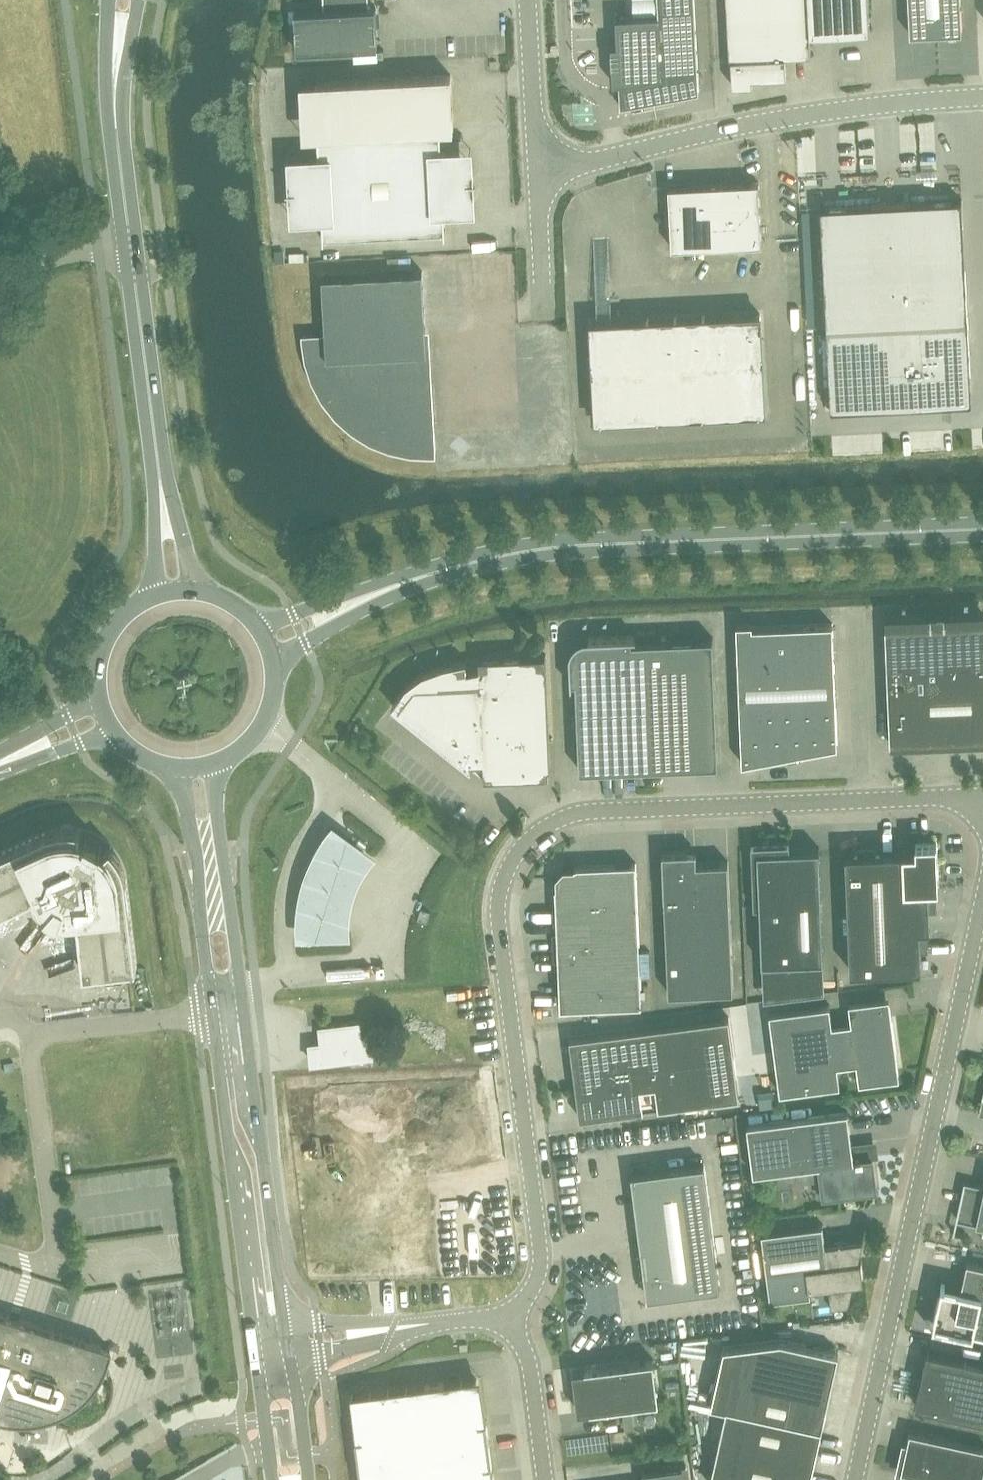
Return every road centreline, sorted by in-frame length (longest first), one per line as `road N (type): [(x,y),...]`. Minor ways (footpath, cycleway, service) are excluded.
road 1 (unclassified): [(506,1320),(539,1284),(542,1258),(500,909),(519,853),(543,831),(606,812),(982,798)]
road 2 (primary): [(374,592),(522,551),(614,541),(982,527)]
road 3 (unclassified): [(982,901),(855,1479)]
road 4 (secondary): [(290,1345),(220,876),(218,768)]
road 5 (secondary): [(182,773),(205,883),(256,1349)]
road 6 (unclassified): [(540,174),(769,122),(982,99)]
road 7 (secondary): [(134,247),(160,490)]
road 8 (unclassified): [(290,1345),(506,1320)]
road 9 (unclassified): [(540,174),(530,0)]
road 10 (unclassified): [(547,1479),(533,1373),(506,1320)]
road 11 (secondary): [(124,163),(125,86),(142,0)]
road 12 (secondary): [(110,0),(109,87),(124,163)]
road 13 (unclassified): [(548,320),(540,174)]
road 14 (unclassified): [(0,292),(41,265),(134,247)]
road 15 (secondary): [(307,1479),(290,1345)]
road 16 (secondary): [(256,1349),(278,1479)]
road 17 (primary): [(218,768),(269,727),(280,663)]
road 18 (primary): [(157,594),(109,633),(97,694)]

